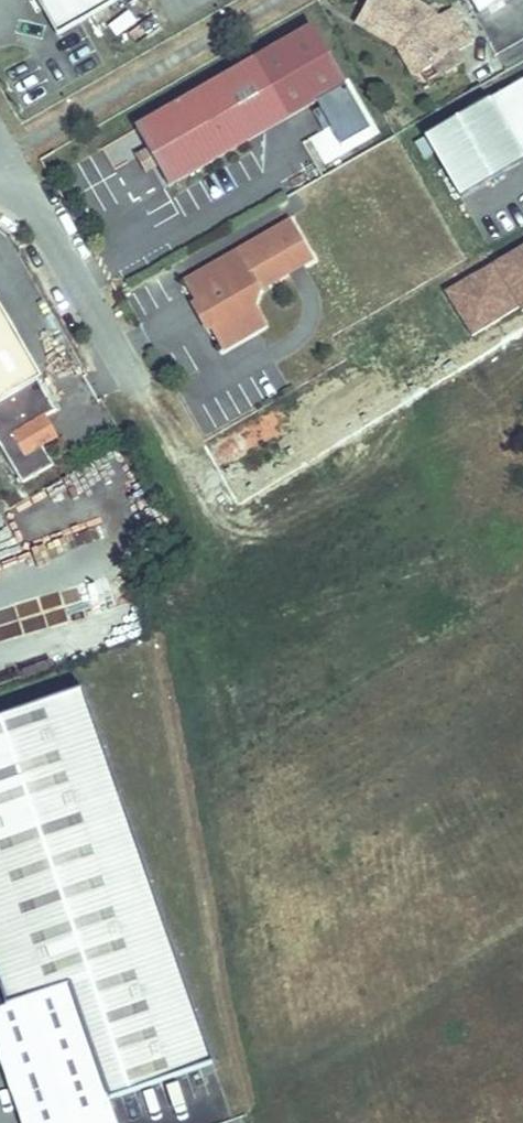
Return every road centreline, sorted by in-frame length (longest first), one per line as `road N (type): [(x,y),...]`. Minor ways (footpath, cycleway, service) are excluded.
road 1 (unclassified): [(7,158),(148,409)]

